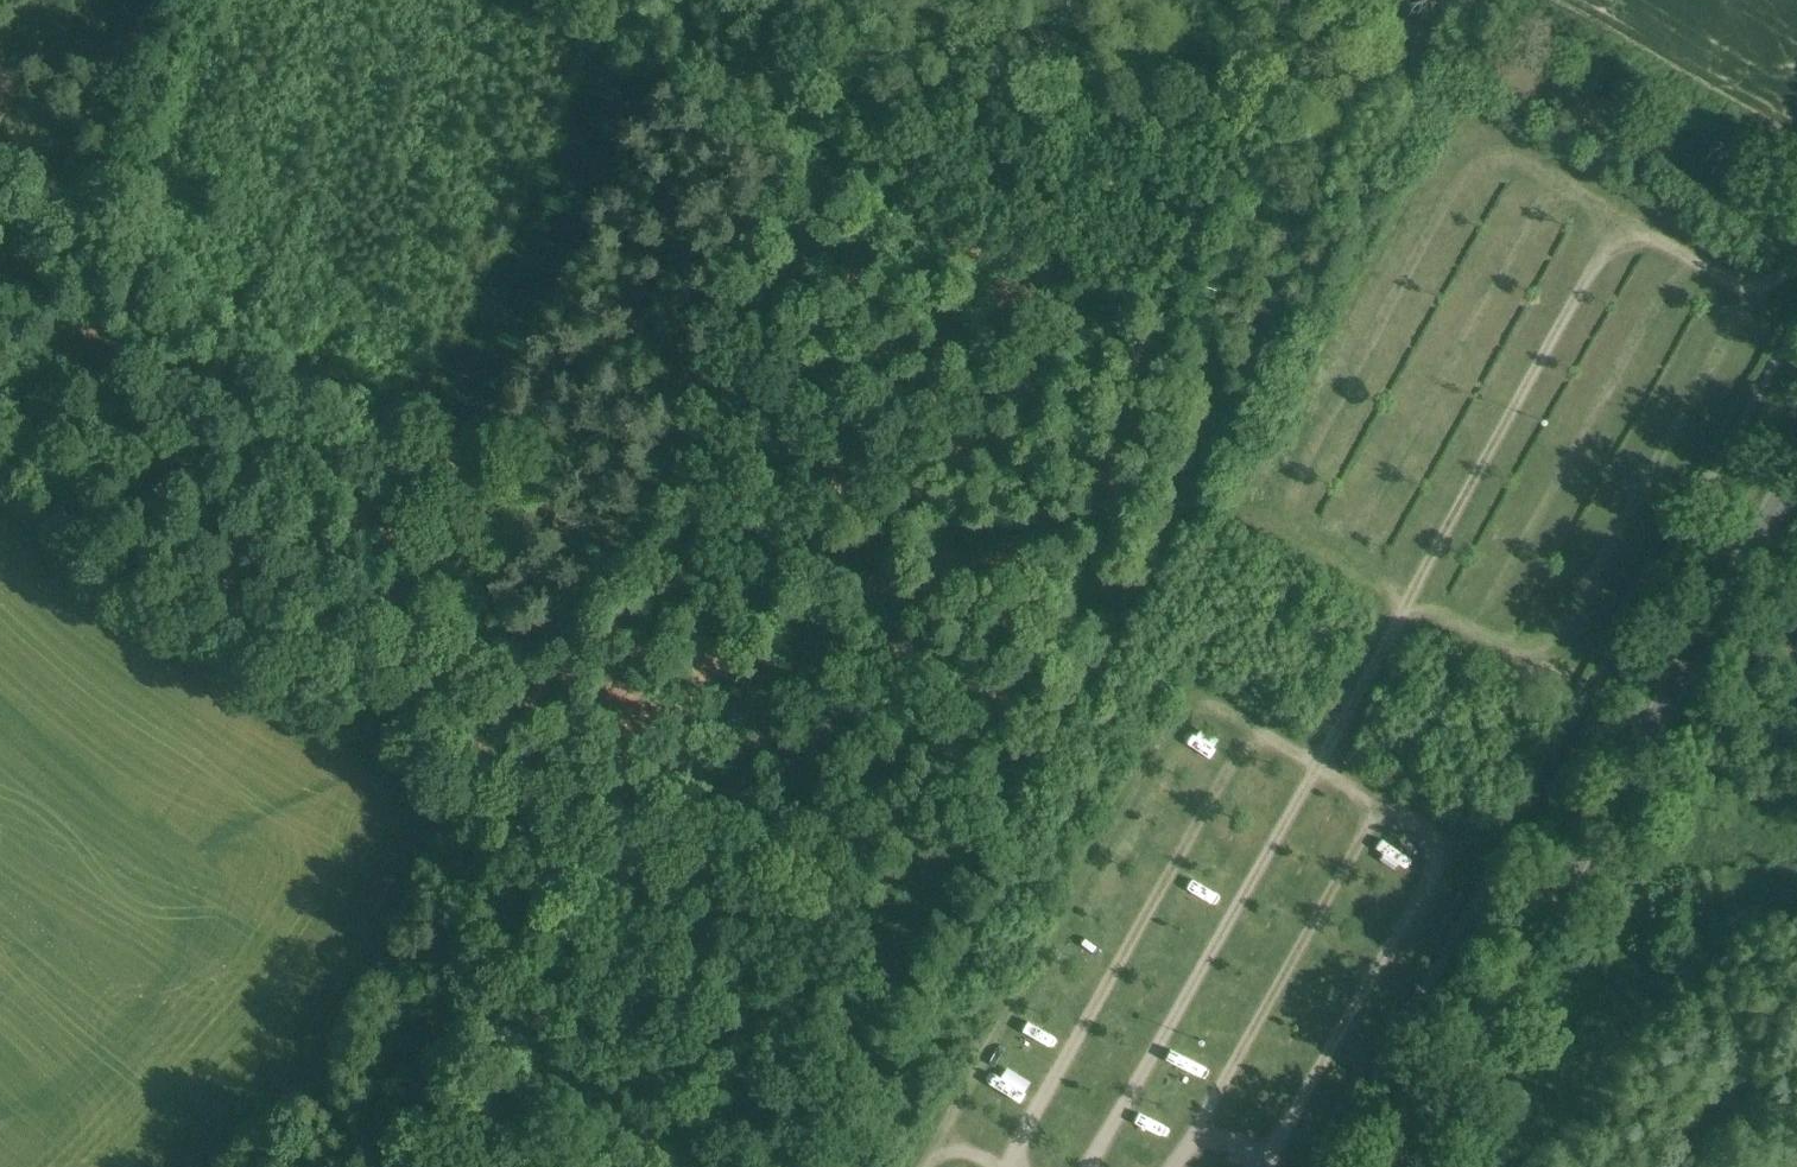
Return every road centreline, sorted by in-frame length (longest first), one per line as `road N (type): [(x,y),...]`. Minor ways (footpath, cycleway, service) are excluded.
road 1 (tertiary): [(1796,461),(1392,1166)]

